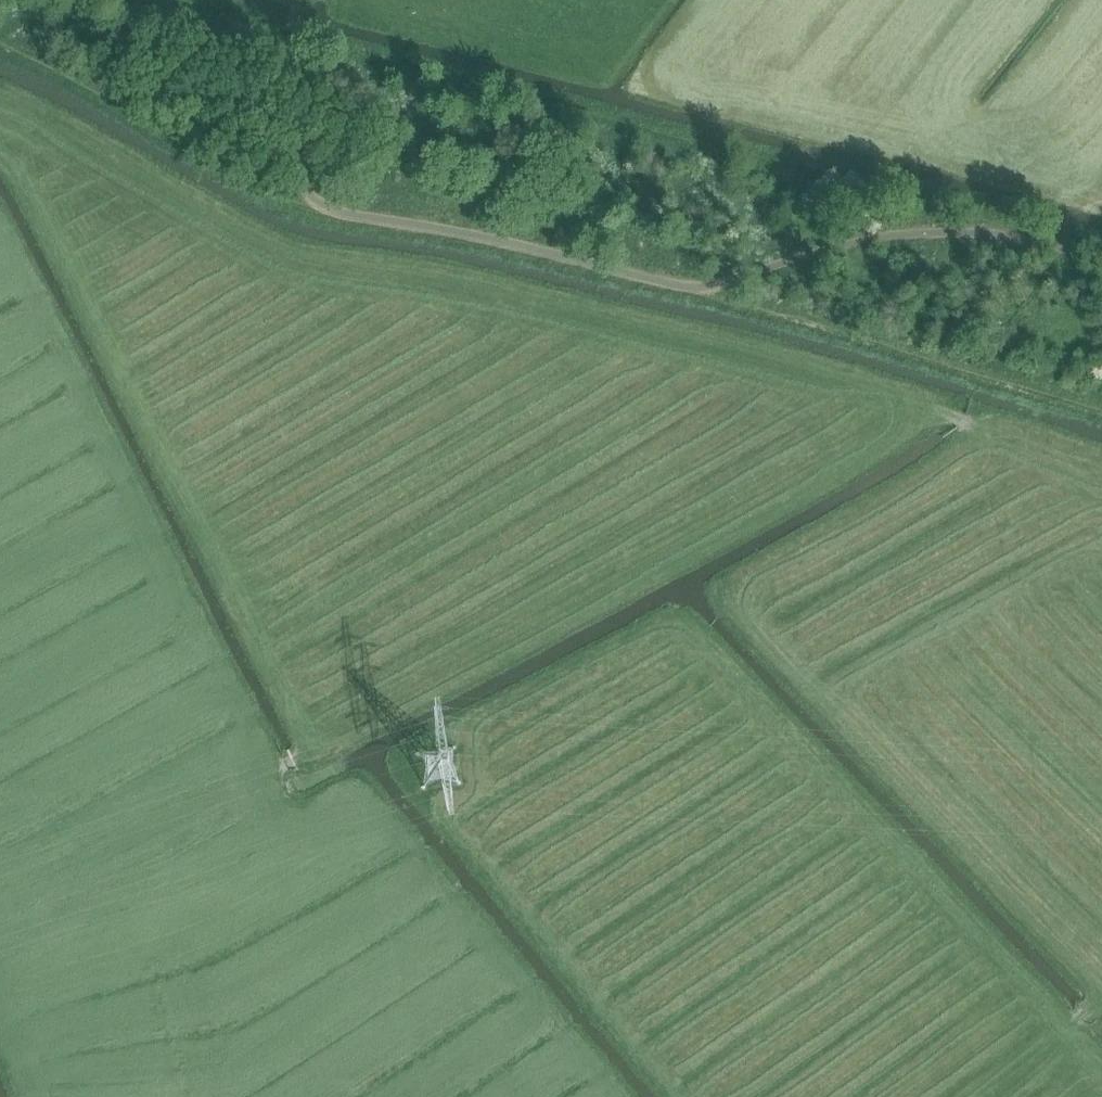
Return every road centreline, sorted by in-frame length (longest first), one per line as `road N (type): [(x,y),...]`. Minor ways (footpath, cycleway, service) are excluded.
road 1 (track): [(1071,248),(1044,231),(363,57),(210,0)]

